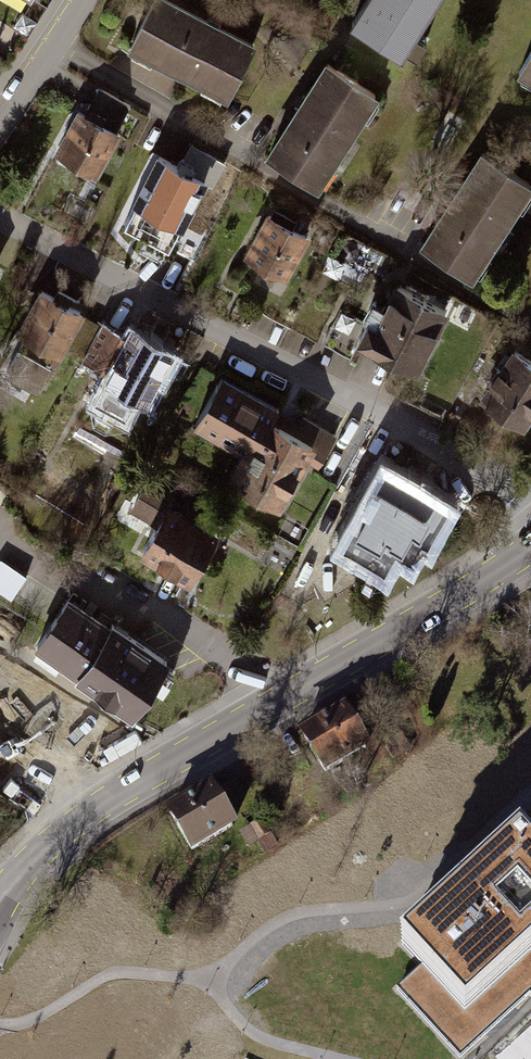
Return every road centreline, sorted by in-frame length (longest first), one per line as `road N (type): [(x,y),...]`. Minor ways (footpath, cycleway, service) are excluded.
road 1 (secondary): [(530,548),(419,624),(114,802),(67,836),(0,905)]
road 2 (residential): [(0,225),(530,504)]
road 3 (residential): [(81,0),(0,126)]

